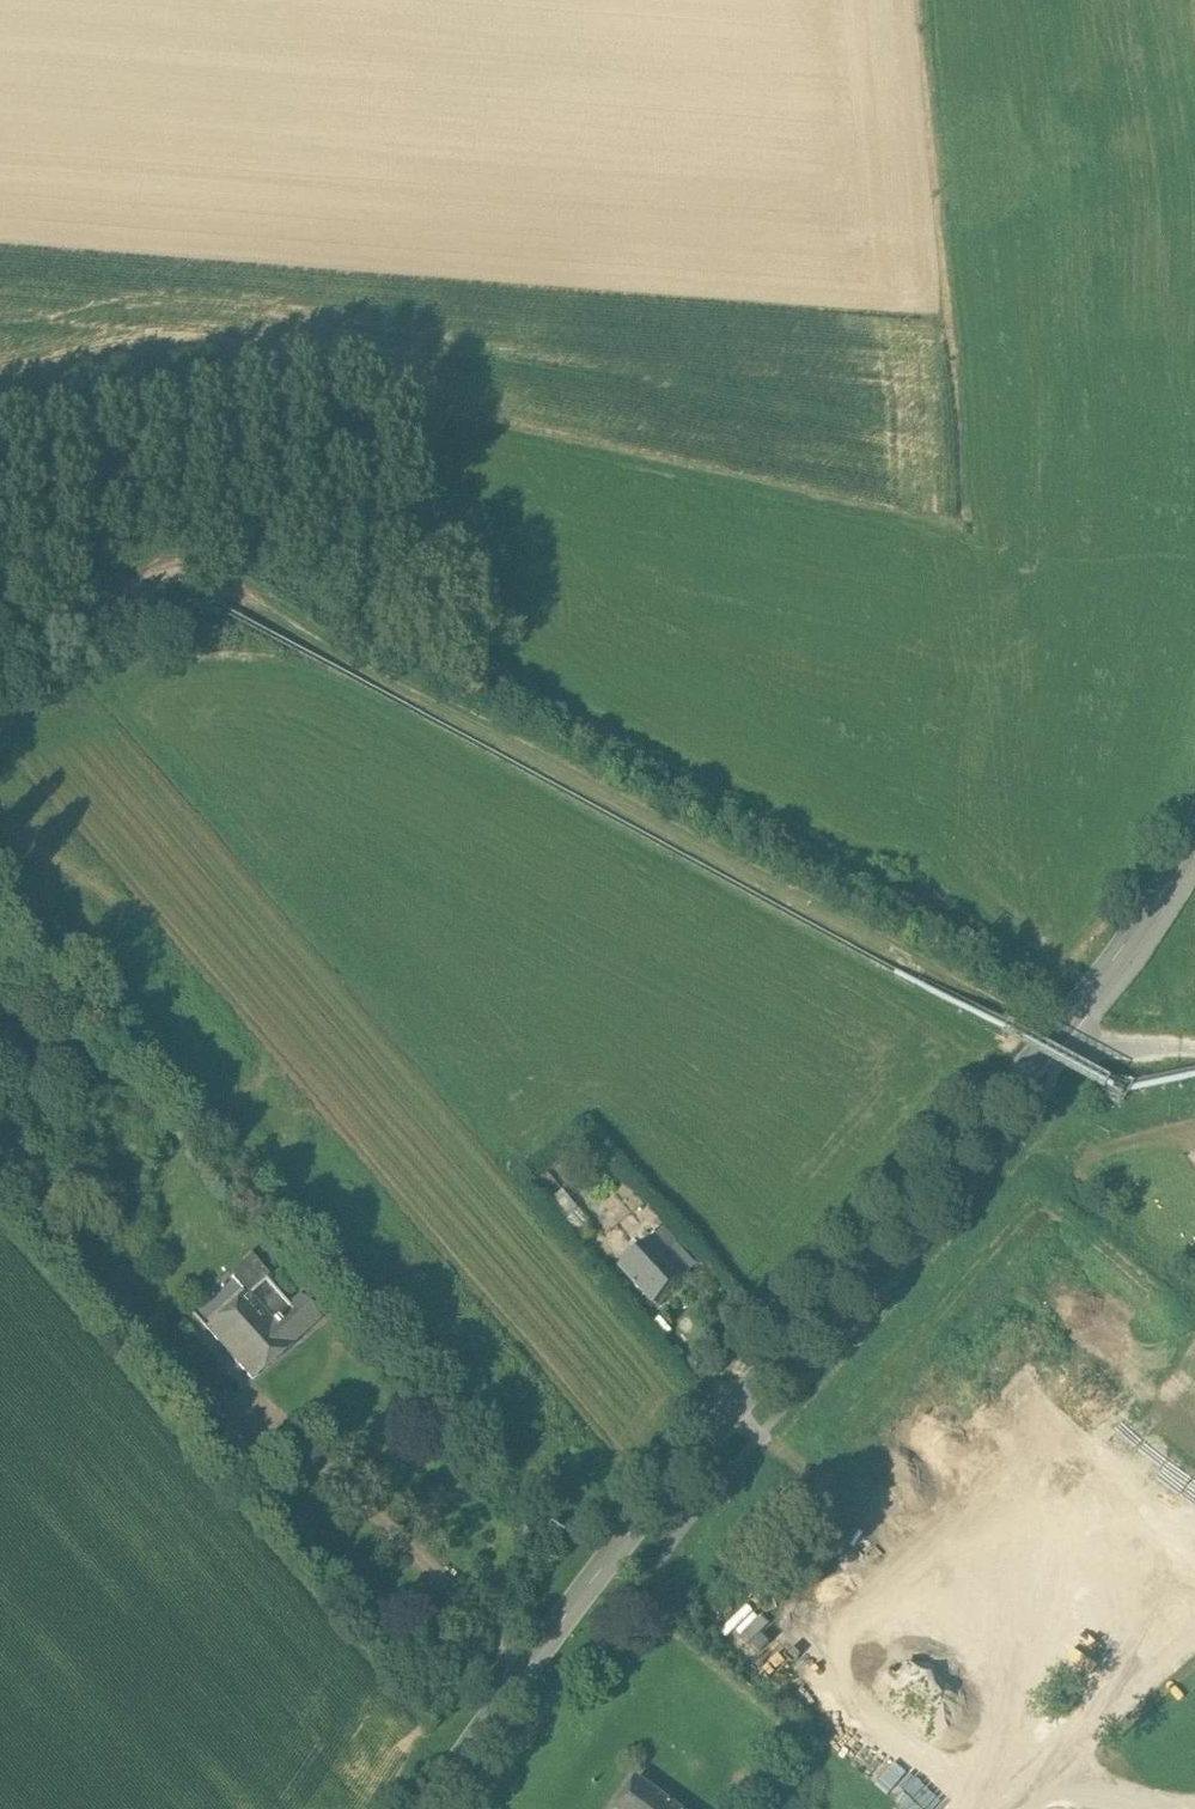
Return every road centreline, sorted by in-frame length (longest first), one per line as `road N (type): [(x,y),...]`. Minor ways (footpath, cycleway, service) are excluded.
road 1 (secondary): [(431,1808),(735,1401),(1063,1032),(1194,837)]

